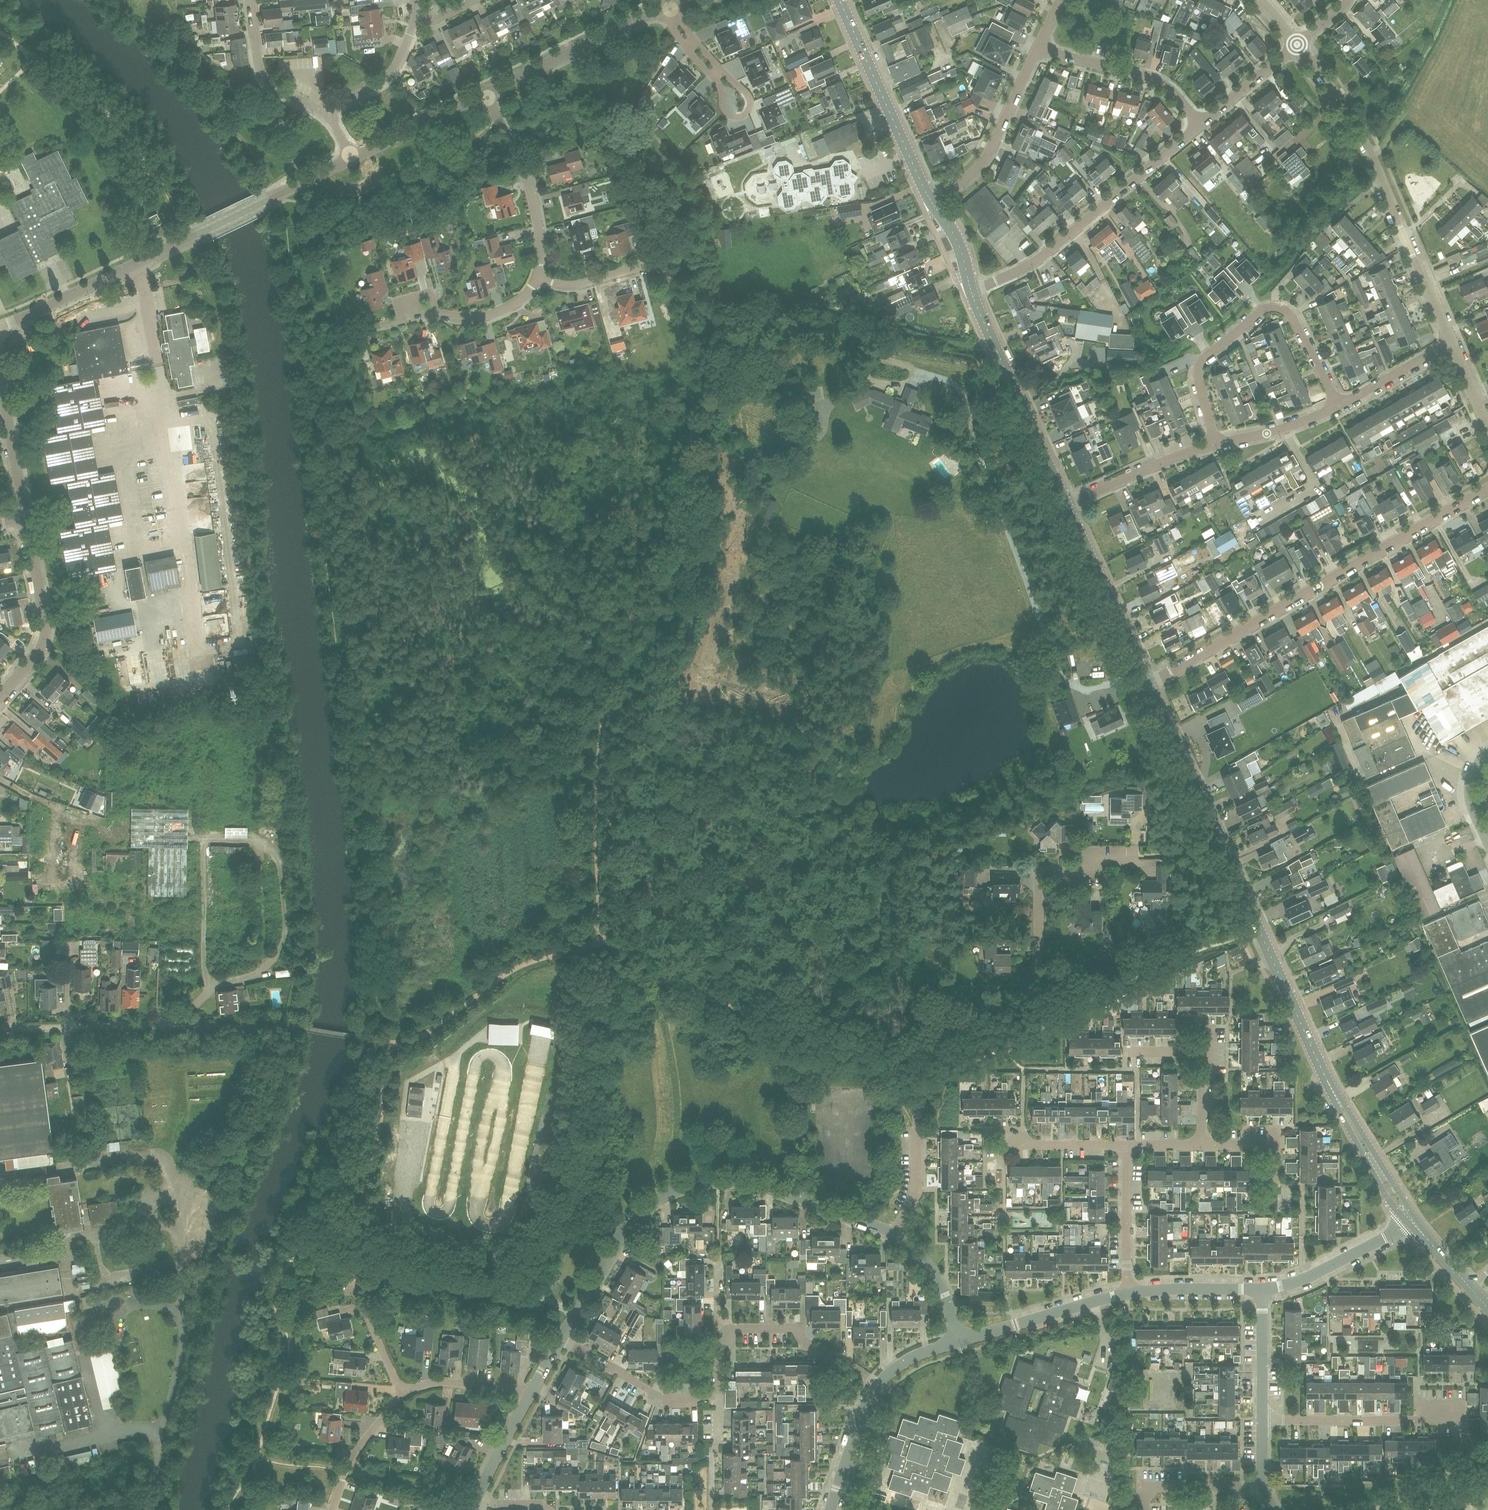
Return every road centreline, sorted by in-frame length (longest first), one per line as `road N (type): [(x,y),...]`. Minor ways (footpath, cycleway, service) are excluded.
road 1 (residential): [(892,1234),(916,1196),(923,1076),(951,1032),(1014,995),(1032,974),(1041,876),(1138,861)]
road 2 (residential): [(563,1337),(626,1231),(644,1211),(690,1186),(763,1185),(892,1234)]
road 3 (residential): [(1146,683),(1487,490)]
road 4 (residential): [(0,327),(352,159)]
road 5 (tertiary): [(1290,999),(1146,683)]
road 6 (residential): [(1338,406),(1292,318),(1268,307),(1199,365),(1215,444)]
road 7 (residential): [(287,1025),(0,1030)]
road 8 (residential): [(971,293),(1039,259),(1200,125)]
road 9 (track): [(275,196),(254,149),(120,13)]
road 10 (tertiary): [(1066,505),(971,293)]
road 11 (residential): [(1404,239),(1362,139),(1296,43)]
road 12 (track): [(403,1195),(414,1226),(486,1250),(528,1289),(577,1314)]
road 13 (tertiary): [(930,199),(839,0)]
road 14 (residential): [(1263,1421),(1464,1419)]
road 15 (residential): [(0,697),(42,648),(47,628),(26,519)]
road 16 (tertiary): [(1146,683),(1066,505)]
road 17 (residential): [(486,94),(661,9)]
road 18 (residential): [(930,199),(985,160),(1038,49)]
road 19 (residential): [(538,273),(531,193),(486,94)]
road 20 (residential): [(1200,125),(1157,81),(1038,49)]
road 21 (residential): [(563,1337),(665,1401),(720,1387)]
road 22 (residential): [(957,1340),(1128,1295)]
road 23 (tertiary): [(1324,1074),(1409,1226)]
road 24 (tertiary): [(1417,1221),(1324,1074)]
road 25 (residential): [(879,1384),(803,1345),(799,1330),(729,1330)]
road 26 (residential): [(1066,505),(1215,444)]
road 27 (residential): [(1262,1288),(1297,1281),(1409,1226)]
road 28 (residential): [(251,0),(264,78),(326,116)]
road 29 (residential): [(1128,1295),(1125,1146)]
road 30 (residential): [(352,159),(486,94)]
road 31 (residential): [(26,519),(0,377)]
road 32 (residential): [(333,1509),(356,1452),(403,1395)]
road 33 (residential): [(421,312),(494,313),(528,292),(538,273)]
road 34 (residential): [(830,1509),(879,1384)]
road 35 (residential): [(1128,1295),(1262,1288)]
road 36 (residential): [(1263,1421),(1262,1288)]
road 37 (residential): [(1338,406),(1452,343)]
road 38 (residential): [(403,1395),(448,1383),(531,1393)]
road 39 (residential): [(1215,444),(1338,406)]
road 40 (residential): [(326,116),(390,75),(412,28)]
road 41 (residential): [(892,1234),(937,1282),(957,1340)]
road 42 (residential): [(1200,125),(1296,43)]
road 43 (residential): [(1001,1145),(1125,1146)]
road 44 (residential): [(403,1395),(353,1282)]
road 45 (residential): [(475,1501),(531,1393)]
road 46 (residential): [(538,273),(565,286),(654,268)]
road 47 (residential): [(1144,1487),(1264,1487)]
road 48 (residential): [(713,77),(726,113),(748,113),(750,98),(721,69)]

